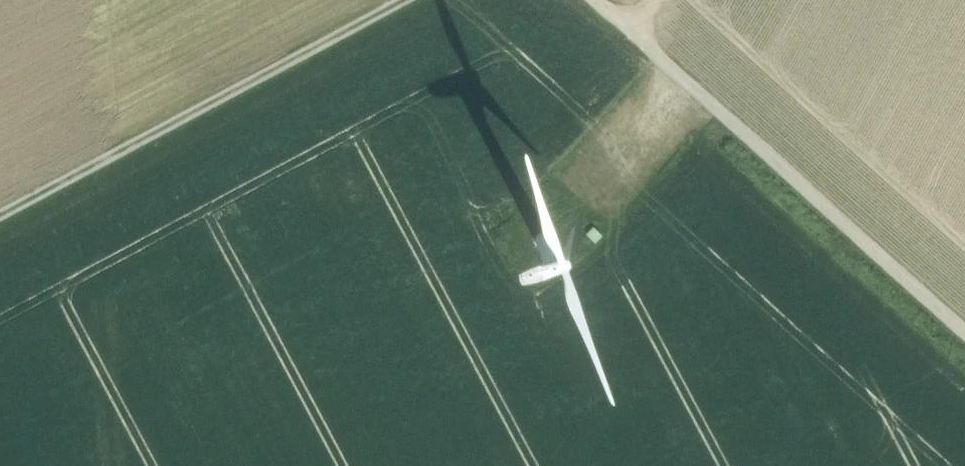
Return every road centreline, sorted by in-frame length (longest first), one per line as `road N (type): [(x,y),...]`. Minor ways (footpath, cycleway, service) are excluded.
road 1 (track): [(633,36),(964,342)]

